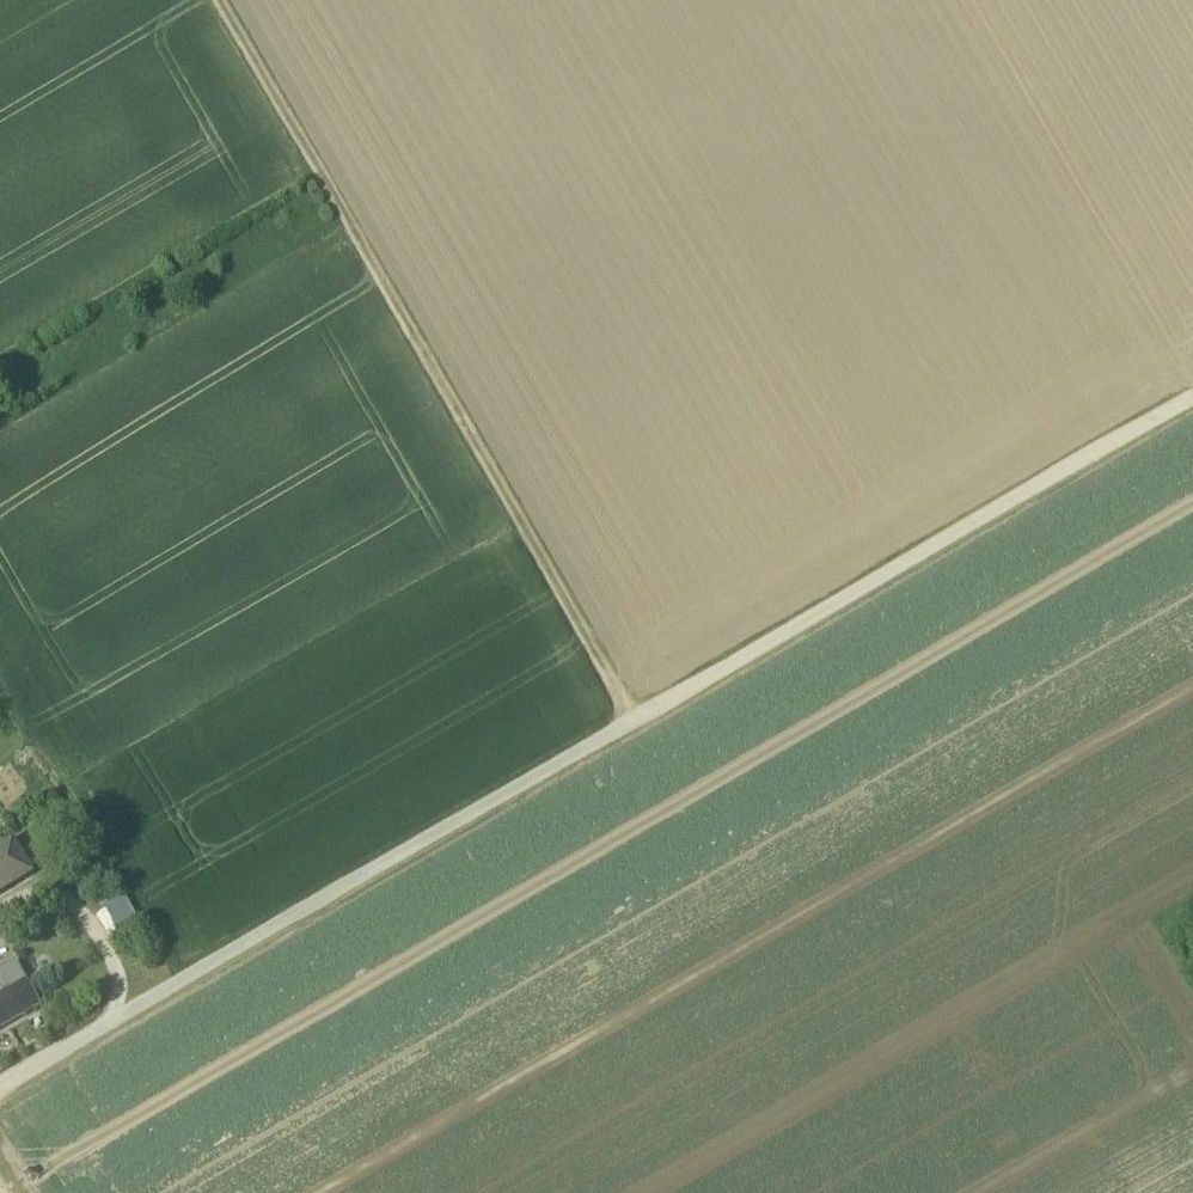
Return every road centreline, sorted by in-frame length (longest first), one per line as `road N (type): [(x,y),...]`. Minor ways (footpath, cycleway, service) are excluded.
road 1 (track): [(0,1087),(1192,396)]
road 2 (track): [(216,0),(634,719)]

